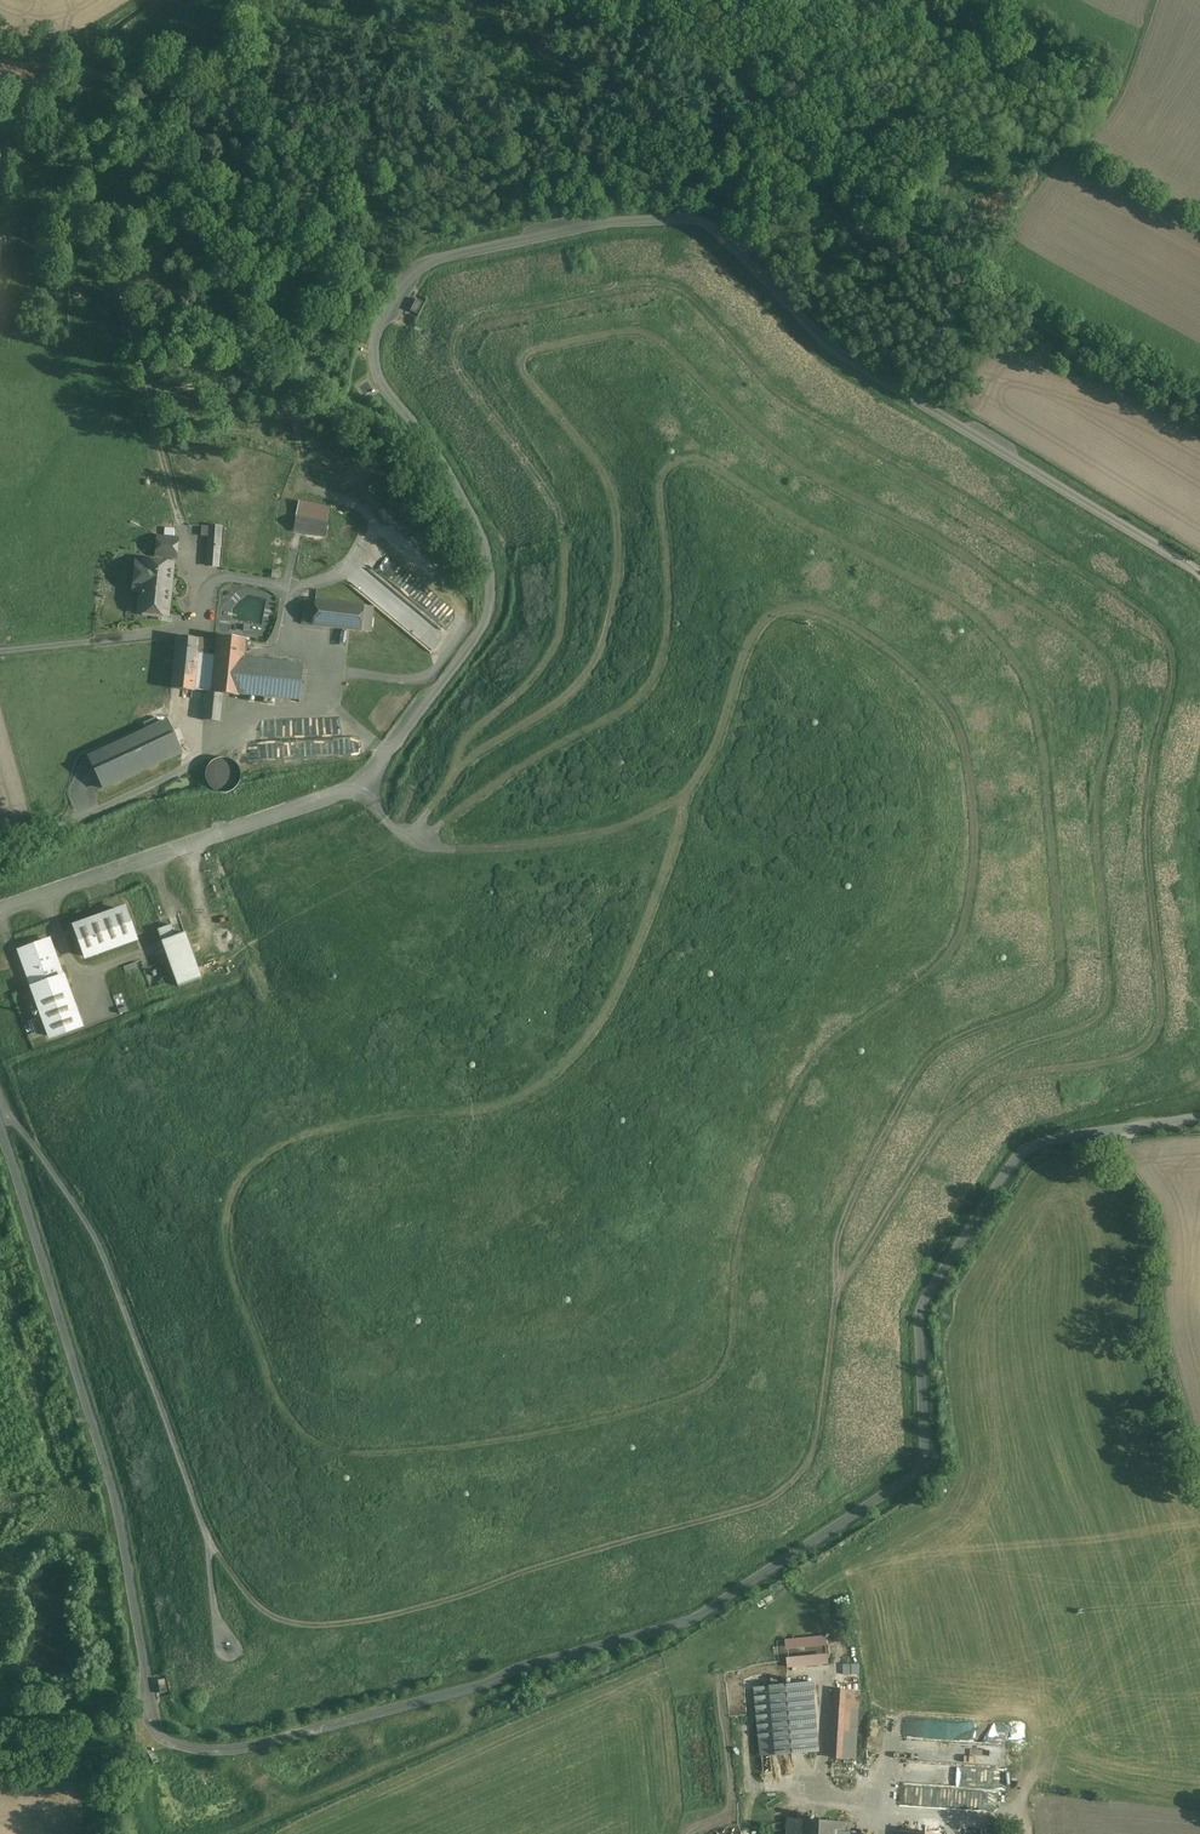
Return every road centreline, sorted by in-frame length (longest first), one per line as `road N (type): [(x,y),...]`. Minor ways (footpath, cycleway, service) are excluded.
road 1 (track): [(455,850),(605,836),(688,795),(713,759),(753,640),(775,615),(795,608),(867,635),(932,688),(960,731),(974,841),(964,921),(948,956),(841,1039),(798,1090),(744,1230),(733,1353),(711,1386),(546,1433),(346,1454),(307,1440),(277,1402),(225,1250),(235,1186),(252,1166),(304,1137),(518,1102),(571,1063),(600,1028),(634,961),(683,809)]
road 2 (track): [(424,843),(471,800),(591,734),(653,686),(669,643),(665,480),(674,466),(695,463),(967,611),(1018,668),(1040,741),(1062,979),(1048,1003),(931,1056),(884,1134),(841,1231),(821,1428),(788,1487),(756,1507),(345,1624),(274,1618),(247,1595),(205,1531)]
road 3 (track): [(412,837),(462,764),(554,709),(602,652),(617,584),(617,518),(599,465),(528,381),(524,371),(537,351),(643,332),(797,467),(945,543),(1098,653),(1115,715),(1095,815),(1108,1002),(1088,1024),(1013,1051),(957,1088),(836,1294)]
road 4 (track): [(462,764),(468,743),(546,669),(558,642),(568,548),(552,496),(462,374),(461,333),(481,314),(646,282),(678,290),(777,392),(1149,615),(1171,648),(1174,671),(1146,822),(1160,1022),(1143,1048),(1125,1057),(1003,1080),(938,1132)]
road 5 (track): [(1199,409),(865,230),(847,174),(829,148),(767,127),(556,143),(0,52)]
road 6 (track): [(74,64),(155,434),(190,548)]

